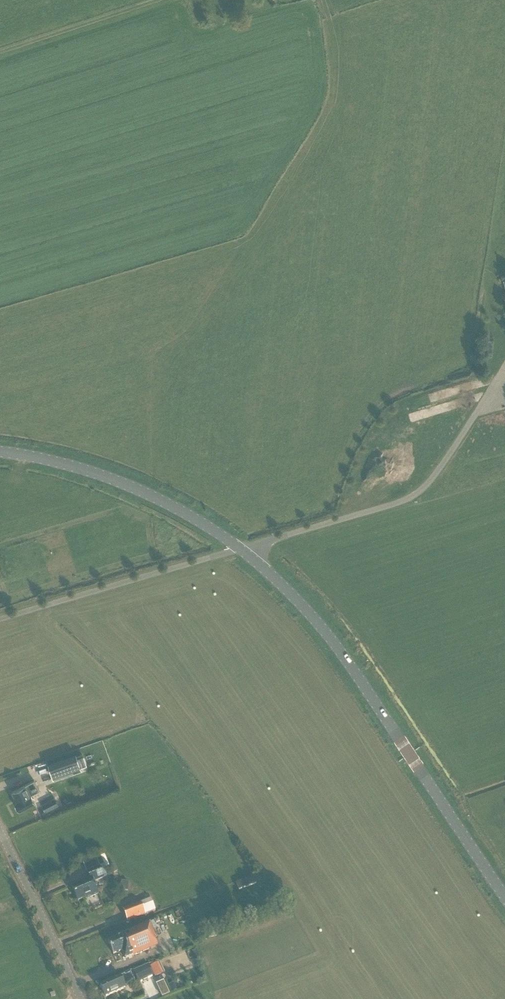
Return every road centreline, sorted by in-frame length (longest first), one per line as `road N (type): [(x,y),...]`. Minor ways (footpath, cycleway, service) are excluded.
road 1 (secondary): [(504,898),(339,649),(272,575),(206,525),(135,488),(0,452)]
road 2 (tertiary): [(81,998),(0,831)]

